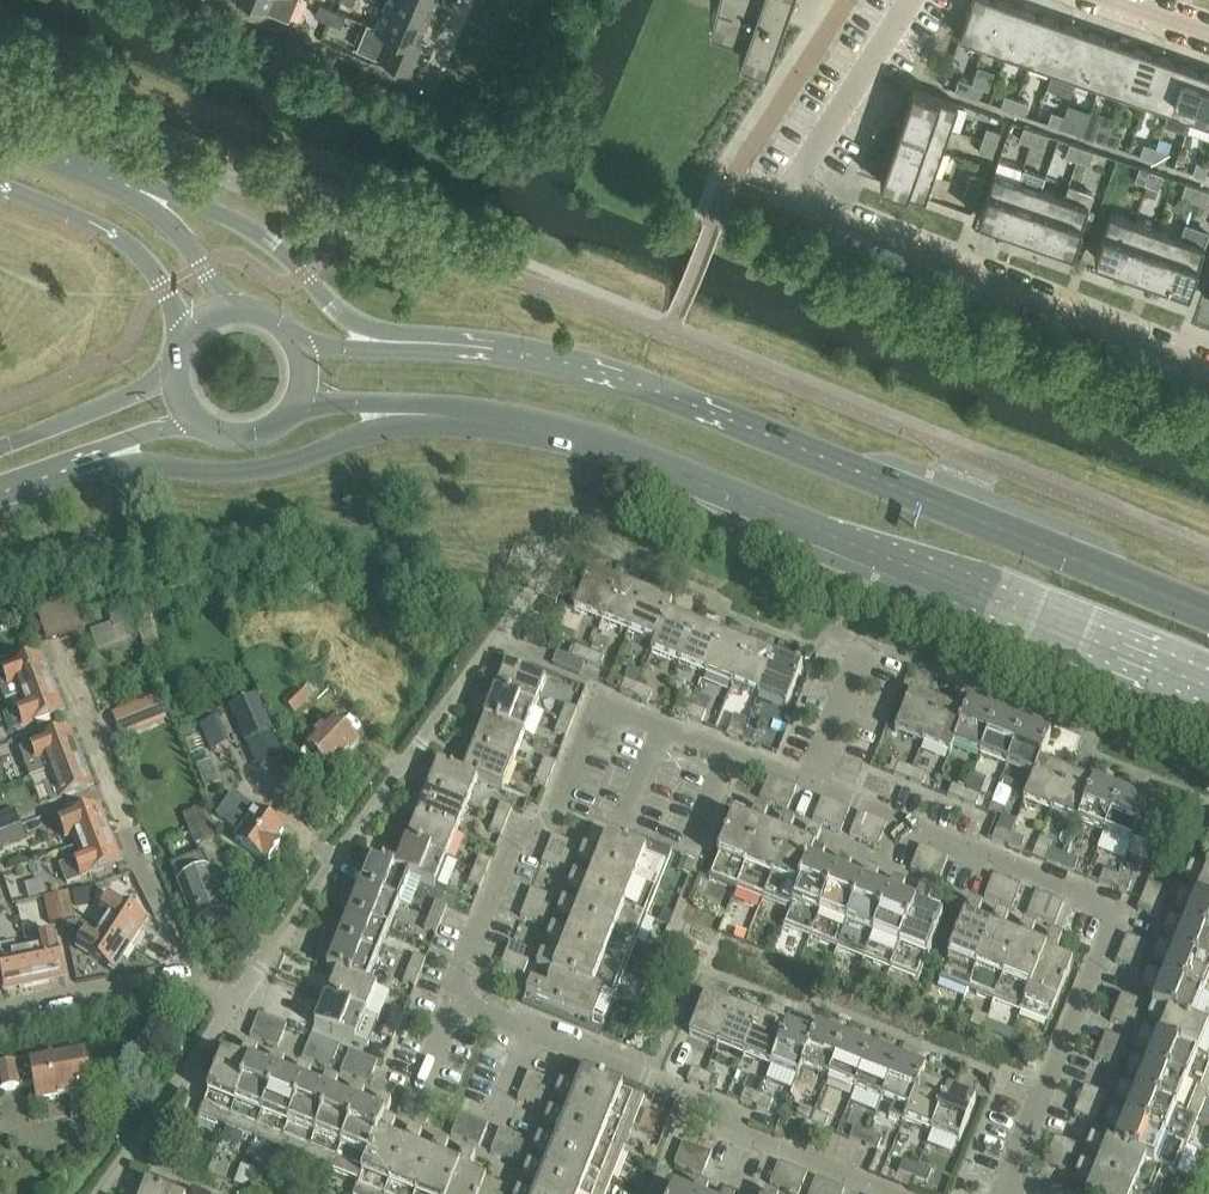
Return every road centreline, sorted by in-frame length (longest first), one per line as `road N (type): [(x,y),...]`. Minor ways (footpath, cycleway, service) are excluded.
road 1 (residential): [(1004,1193),(1119,909),(599,707),(550,822),(519,833),(454,1006)]
road 2 (primary): [(450,417),(619,449),(957,592),(1208,685)]
road 3 (primary): [(1208,616),(637,383),(495,350)]
road 4 (residential): [(1208,370),(799,203),(793,183),(910,0)]
road 5 (residential): [(235,1004),(555,559)]
road 6 (primary): [(0,495),(136,464),(254,473),(450,417)]
road 7 (primary): [(495,350),(367,329),(337,311),(265,236),(196,203),(103,176)]
road 8 (residential): [(526,1033),(700,1100),(720,1128),(883,1193)]
road 9 (residential): [(189,969),(57,649)]
road 10 (residential): [(454,1006),(423,1085),(497,1115),(526,1033)]
road 11 (secondary): [(0,190),(115,234),(139,254),(192,332)]
road 12 (residential): [(100,1193),(235,1004)]
road 13 (primary): [(0,490),(195,419)]
road 14 (primary): [(495,350),(301,348)]
road 15 (residential): [(189,969),(0,1010)]
road 16 (primary): [(177,380),(0,447)]
road 17 (secondary): [(231,310),(173,226),(103,176)]
road 18 (primary): [(297,407),(365,406),(450,417)]

